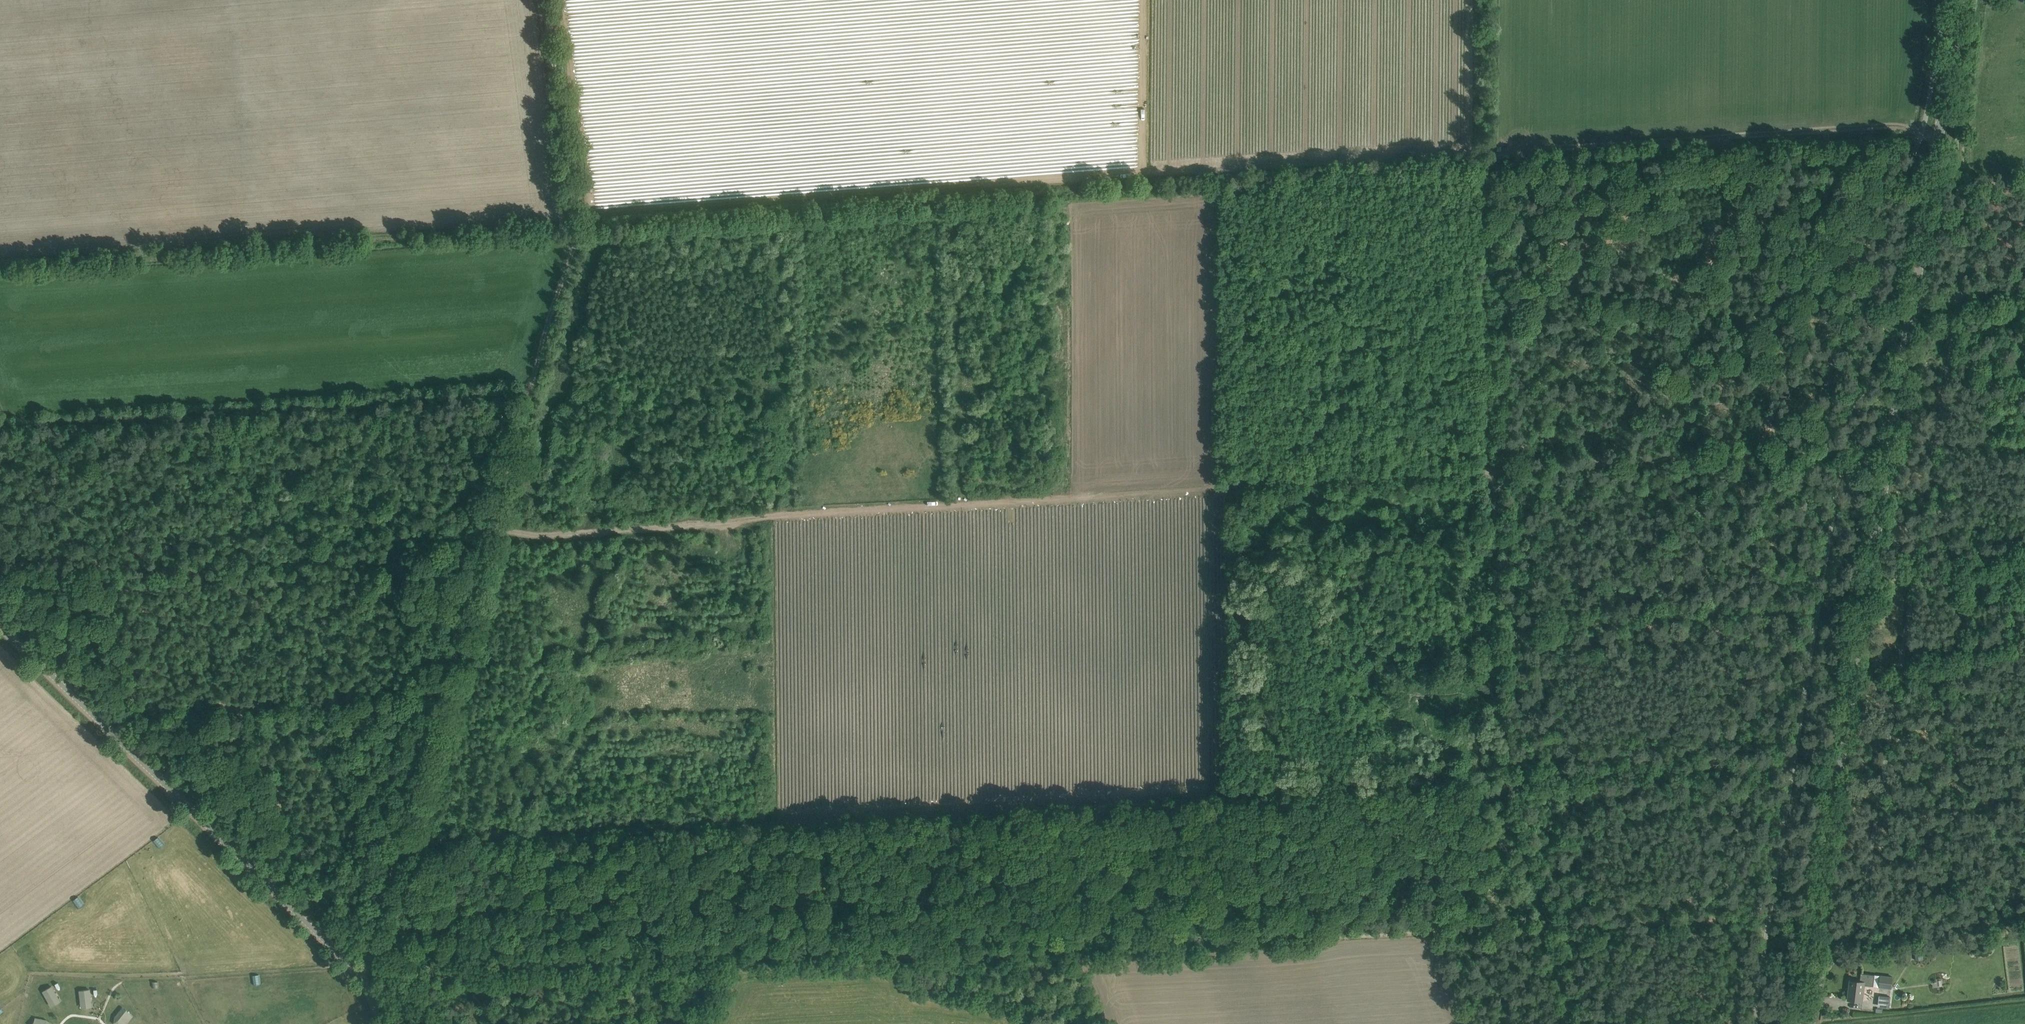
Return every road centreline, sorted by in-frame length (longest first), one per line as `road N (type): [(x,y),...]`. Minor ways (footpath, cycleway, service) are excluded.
road 1 (tertiary): [(1798,1023),(1960,0)]
road 2 (track): [(546,0),(575,241),(465,617),(425,723)]
road 3 (tertiary): [(371,1023),(327,938),(0,622)]
road 4 (track): [(359,964),(425,723)]

